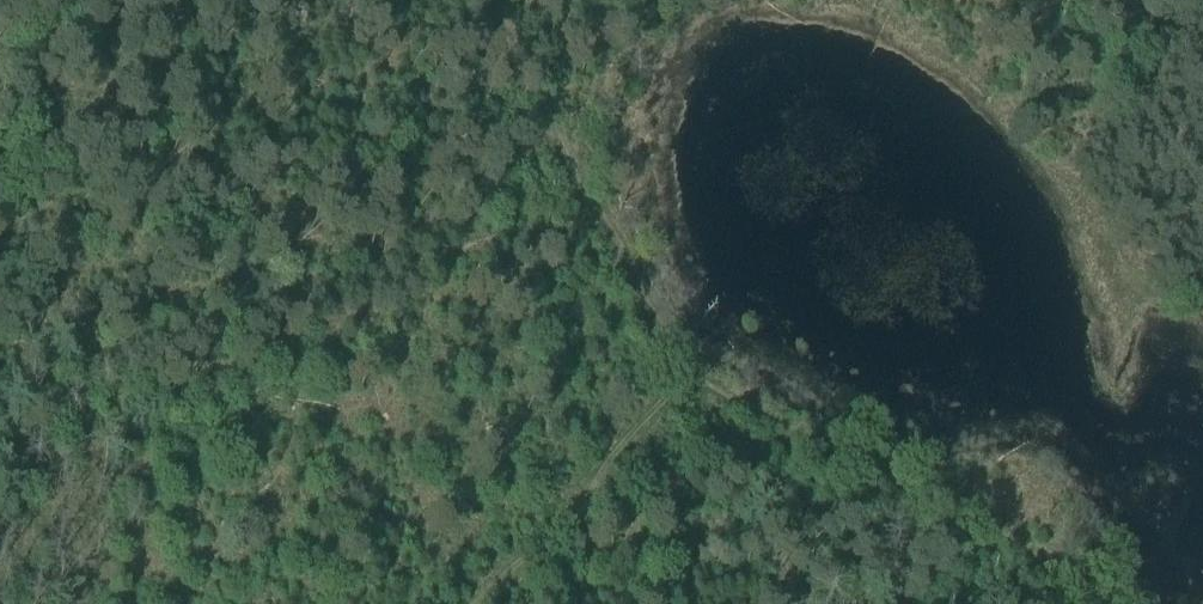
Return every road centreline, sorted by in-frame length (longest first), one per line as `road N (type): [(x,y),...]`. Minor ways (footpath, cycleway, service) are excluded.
road 1 (track): [(680,372),(955,515),(1100,603)]
road 2 (track): [(501,0),(680,372)]
road 3 (track): [(476,603),(680,372)]

